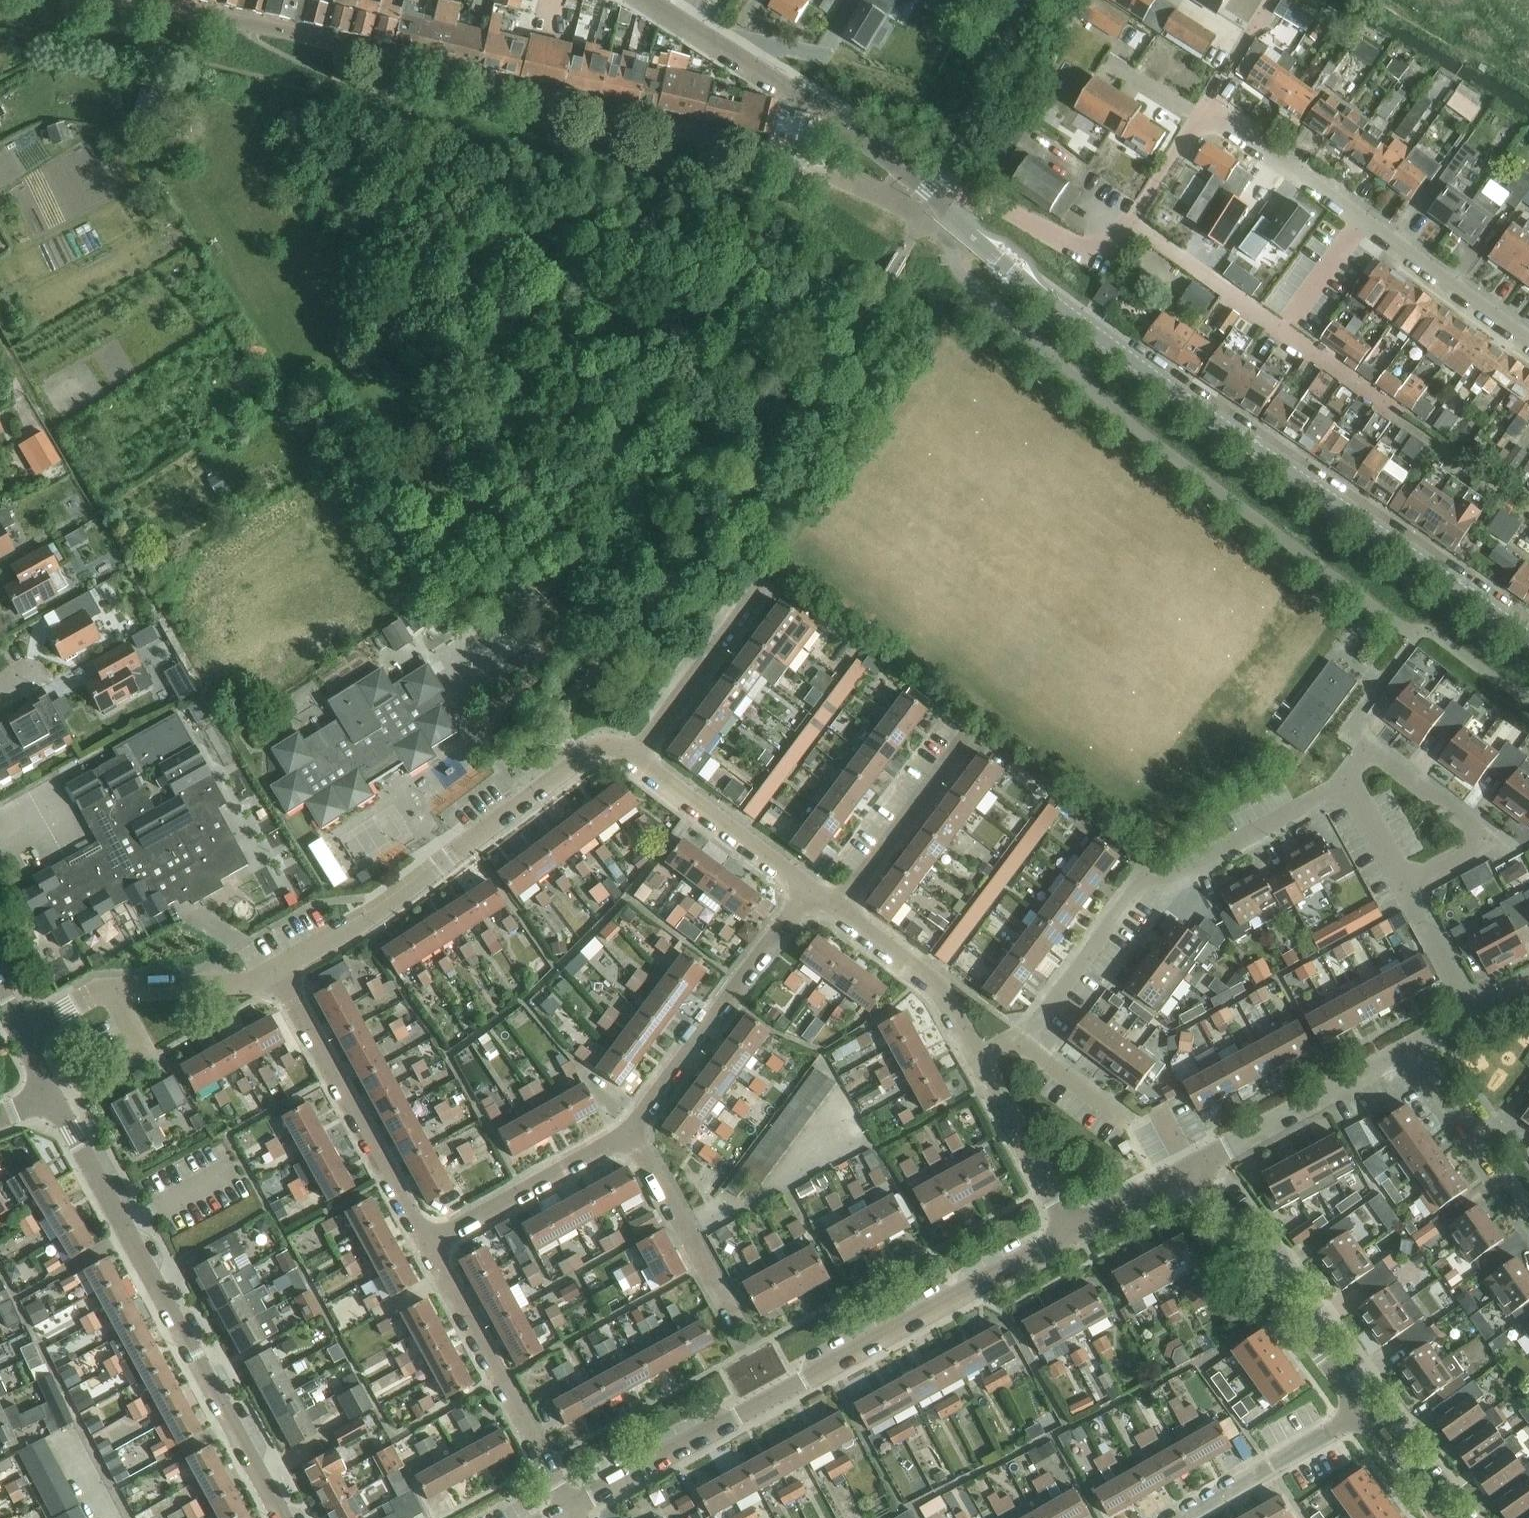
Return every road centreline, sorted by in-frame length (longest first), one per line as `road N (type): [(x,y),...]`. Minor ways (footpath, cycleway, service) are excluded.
road 1 (residential): [(909,173),(893,190),(863,190),(799,161),(695,132),(131,0)]
road 2 (tertiary): [(1528,637),(1146,372),(989,252),(948,209)]
road 3 (residential): [(569,1511),(1074,1232)]
road 4 (residential): [(282,1517),(52,1096)]
road 5 (residential): [(1021,1035),(1141,885),(1175,876),(1346,778)]
road 6 (residential): [(1528,344),(1206,108)]
road 7 (residential): [(948,209),(972,196),(1099,260),(1206,108)]
road 8 (residential): [(275,971),(445,865),(549,782)]
road 9 (tertiary): [(909,173),(642,0)]
road 10 (residential): [(427,1242),(275,971)]
road 11 (residential): [(569,1511),(427,1242)]
road 12 (residential): [(630,1130),(807,890)]
road 13 (residential): [(1361,1412),(1189,1170)]
road 14 (residential): [(1346,778),(1369,753),(1484,837),(1405,883)]
road 15 (residential): [(21,1035),(101,993),(241,984),(275,971)]
road 16 (residential): [(1189,1170),(1383,1063),(1409,1057)]
road 17 (residential): [(427,1242),(630,1130)]
road 18 (residential): [(739,1325),(630,1130)]
road 19 (residential): [(807,890),(635,758)]
road 20 (residential): [(834,910),(962,741)]
road 21 (residential): [(978,1059),(928,977),(834,910)]
road 22 (residential): [(635,758),(758,586)]
road 23 (residential): [(1184,1517),(1361,1412)]
road 24 (residential): [(1074,1232),(978,1059)]
road 25 (residential): [(1409,1057),(1528,1214)]
road 26 (residential): [(1405,883),(1471,1016)]
road 27 (residential): [(1130,1126),(1021,1035)]
road 28 (residential): [(1074,1232),(1189,1170)]
road 29 (residential): [(1438,1517),(1361,1412)]
road 30 (residential): [(1206,108),(1270,0)]
road 31 (residential): [(1346,778),(1405,883)]

